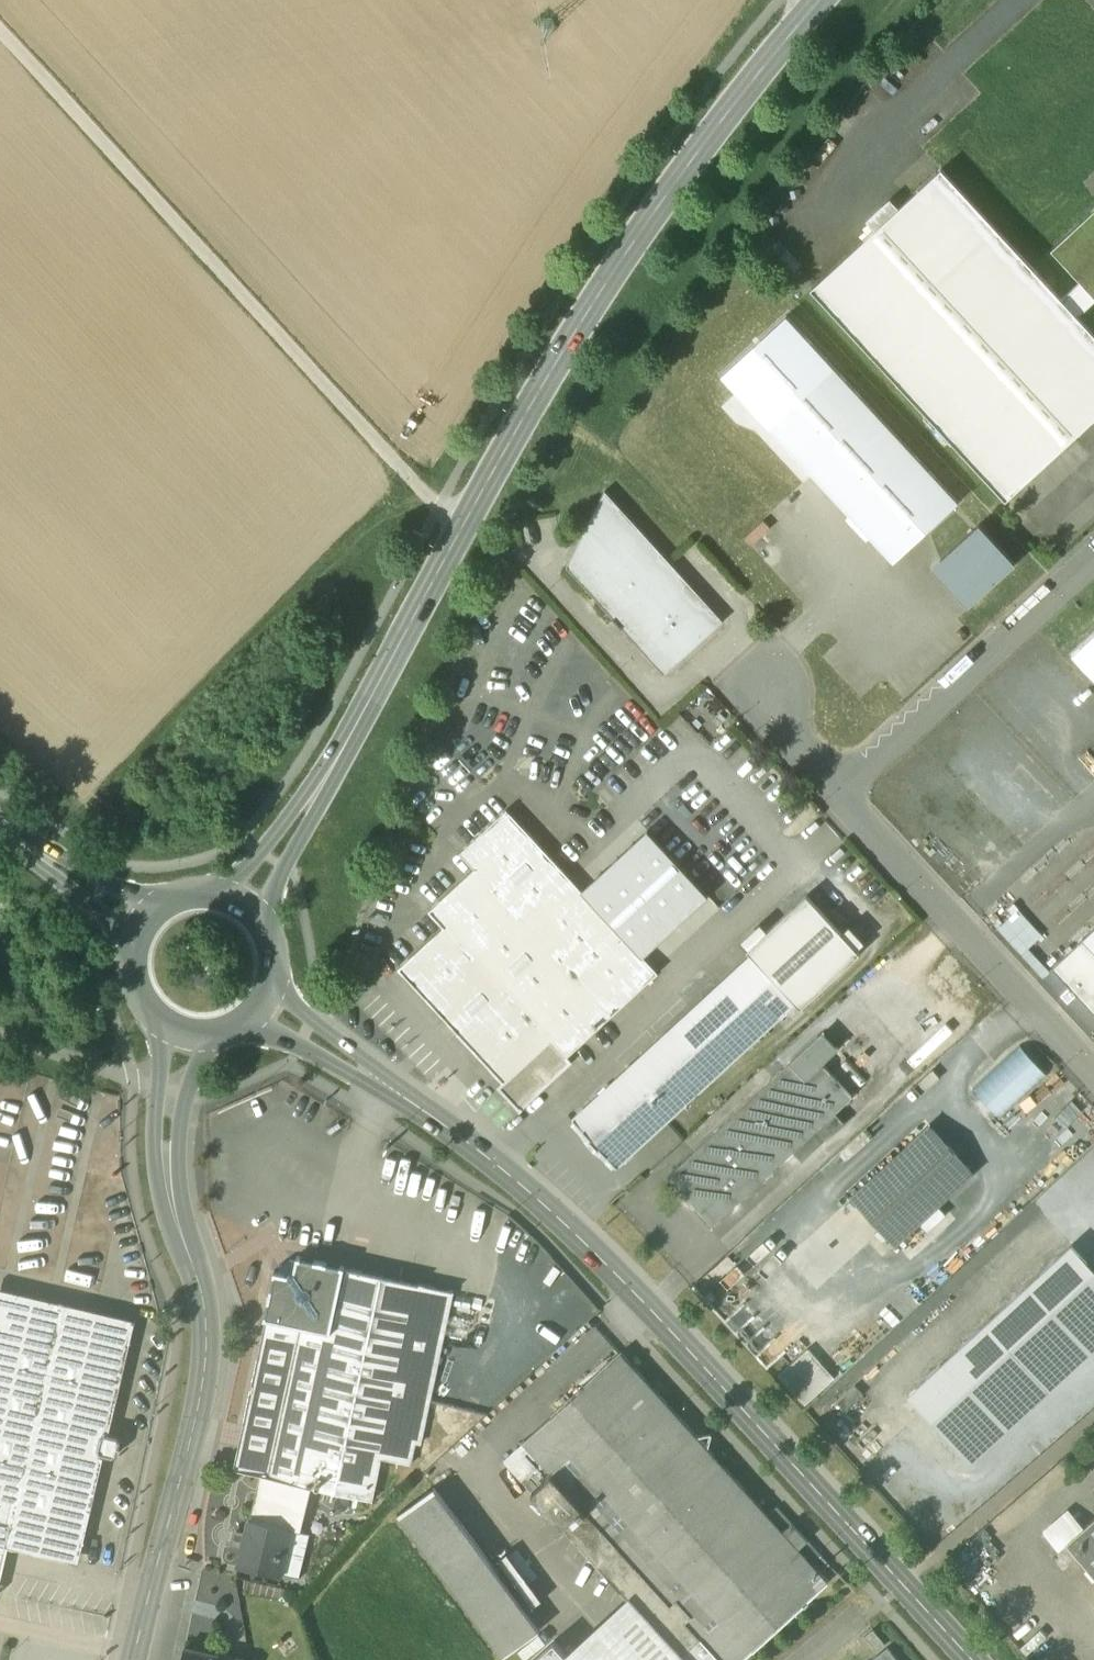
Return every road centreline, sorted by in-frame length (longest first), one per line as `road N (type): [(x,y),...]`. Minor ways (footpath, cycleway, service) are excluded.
road 1 (secondary): [(818,0),(688,165),(578,327),(383,674)]
road 2 (secondary): [(444,1126),(528,1191),(647,1305),(953,1659)]
road 3 (track): [(461,530),(0,29)]
road 4 (secondary): [(135,1659),(206,1355),(206,1312),(185,1246)]
road 5 (residential): [(1093,1070),(843,794)]
road 6 (residential): [(843,794),(1093,556)]
road 7 (secondary): [(265,926),(285,869),(383,674)]
road 8 (secondary): [(383,674),(287,822),(221,893)]
road 9 (secondary): [(165,1026),(153,1149),(159,1191),(185,1246)]
road 10 (secondary): [(444,1126),(273,983)]
road 11 (secondary): [(248,1021),(444,1126)]
road 12 (secondary): [(185,1246),(179,1142),(206,1037)]
road 13 (secondary): [(159,905),(0,825)]
road 14 (secondary): [(0,832),(132,943)]

